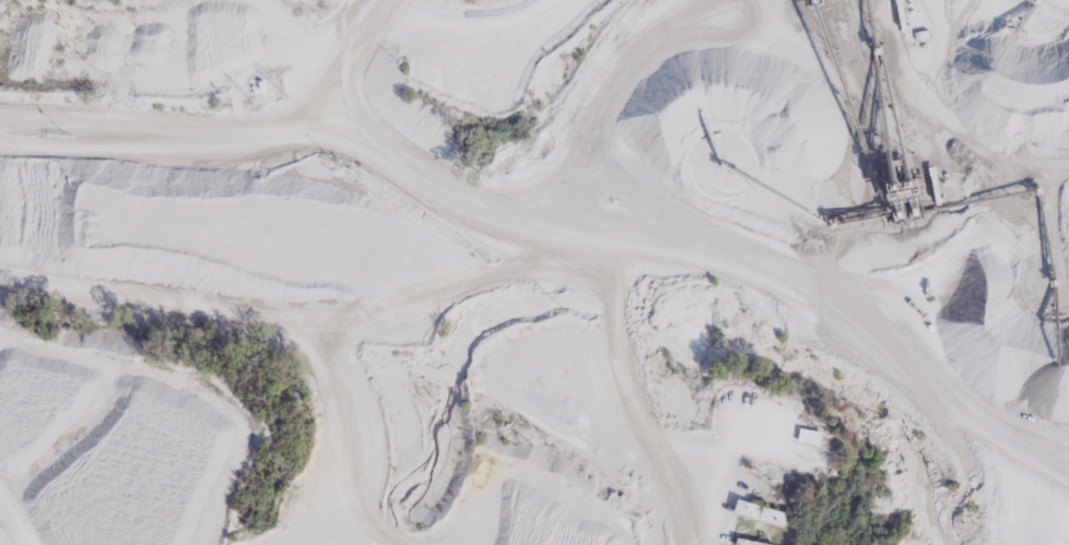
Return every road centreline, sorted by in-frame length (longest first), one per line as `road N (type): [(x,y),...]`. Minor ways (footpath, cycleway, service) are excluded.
road 1 (residential): [(1068,384),(973,356),(634,303),(357,140),(0,115)]
road 2 (residential): [(689,544),(697,517),(634,303)]
road 3 (residential): [(357,140),(327,70),(388,0)]

